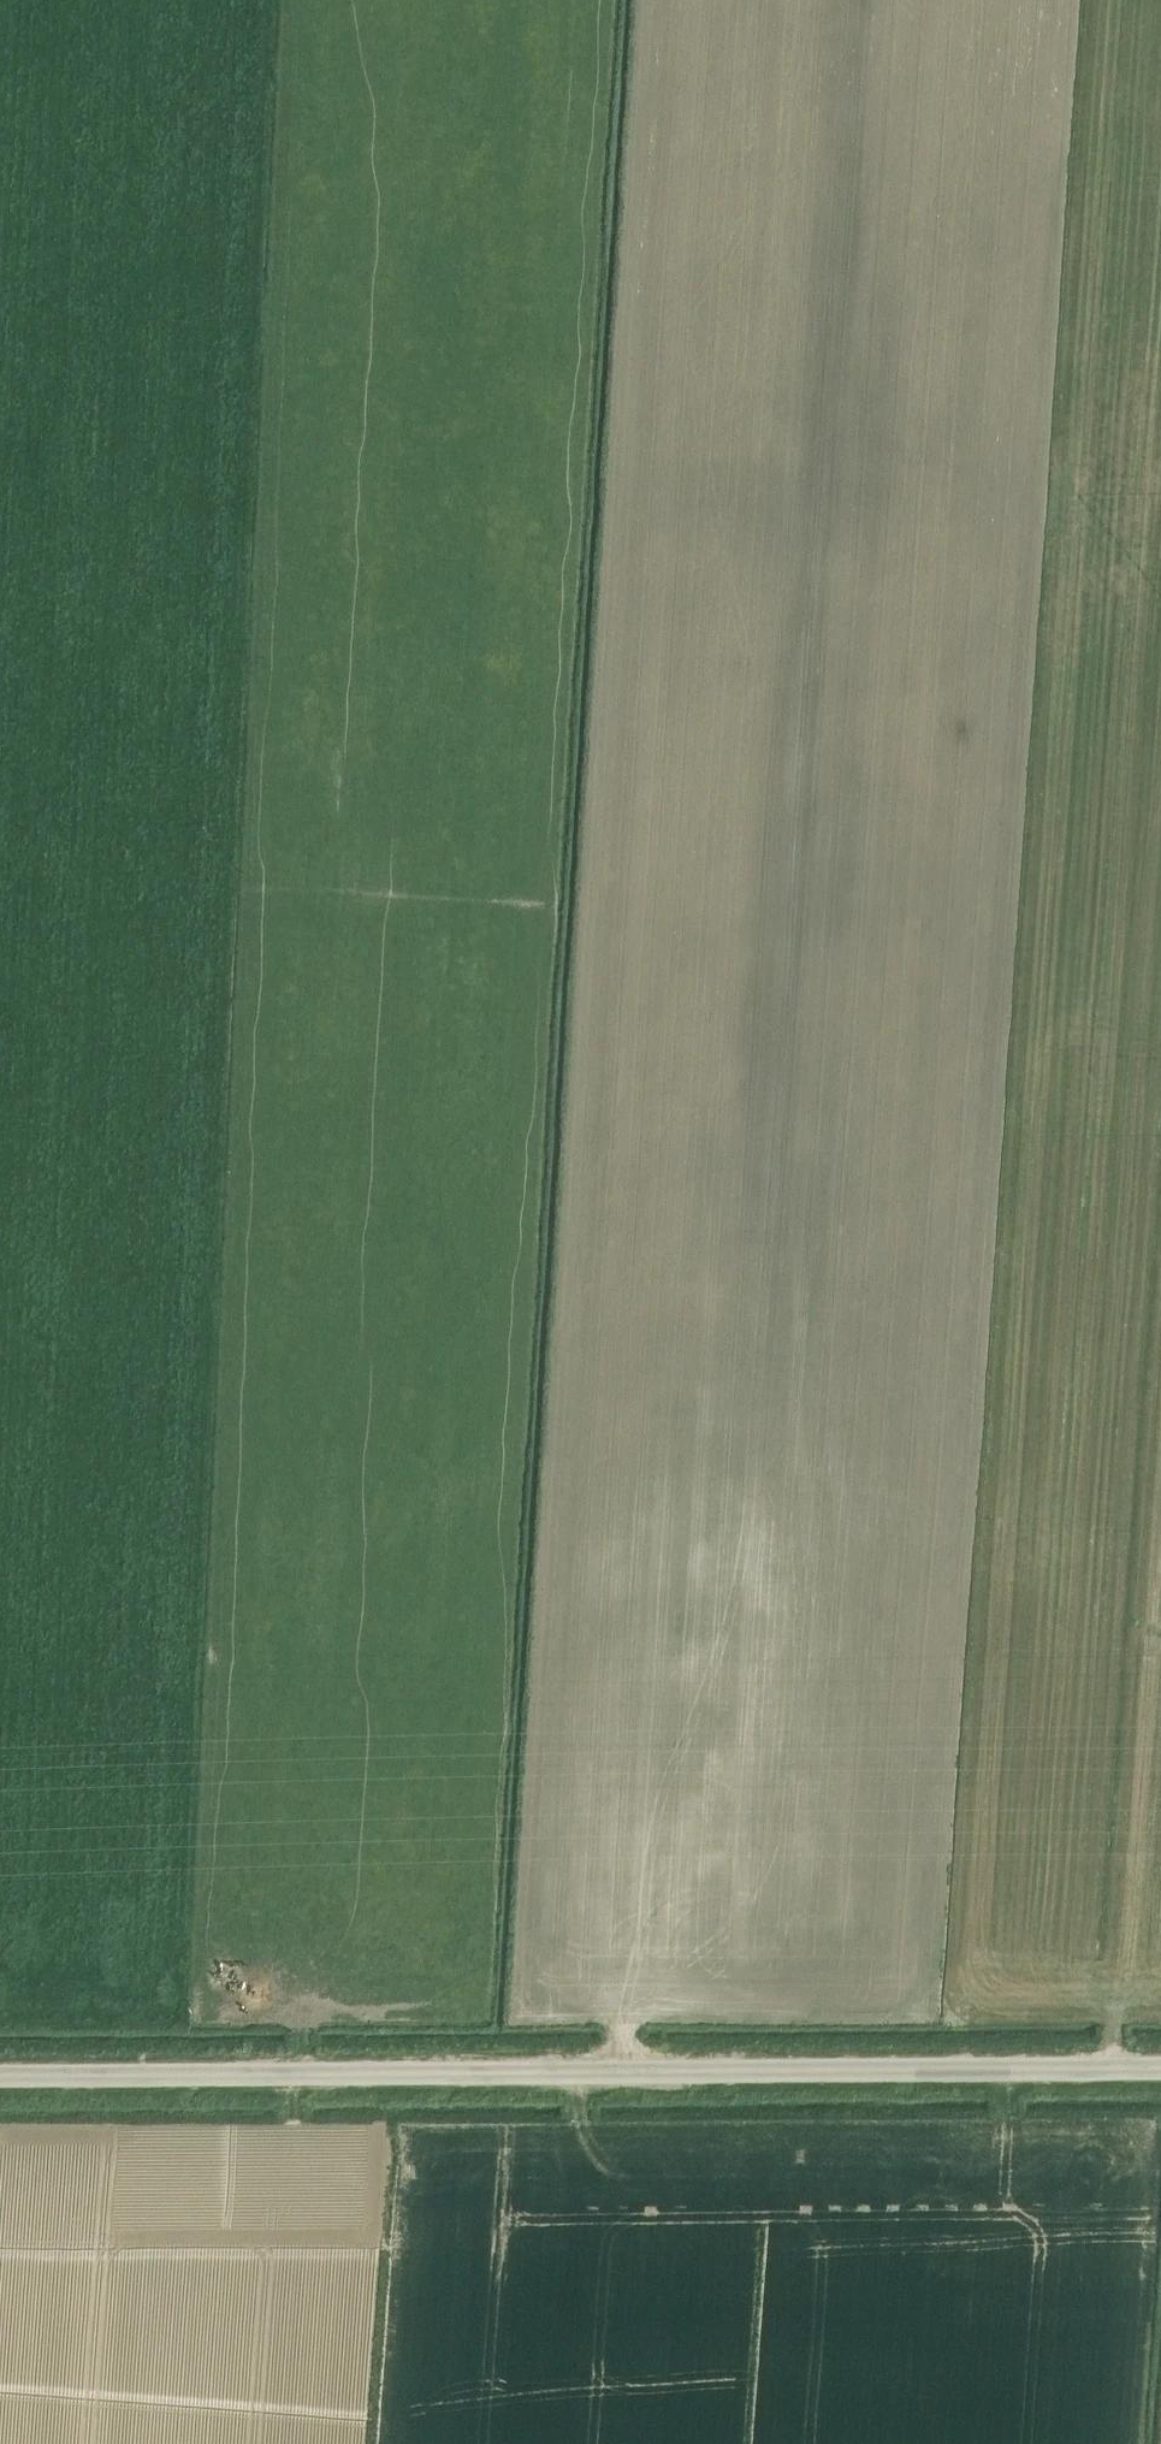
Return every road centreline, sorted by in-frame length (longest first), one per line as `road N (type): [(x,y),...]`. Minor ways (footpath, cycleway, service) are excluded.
road 1 (unclassified): [(1160,2067),(0,2076)]

